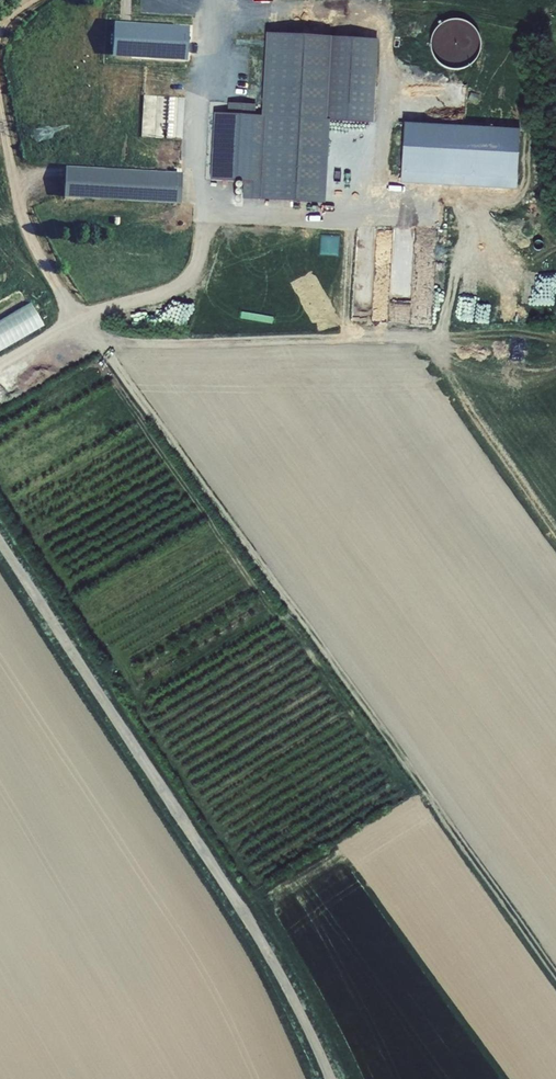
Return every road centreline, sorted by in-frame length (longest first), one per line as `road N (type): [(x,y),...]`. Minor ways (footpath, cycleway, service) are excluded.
road 1 (track): [(555,981),(99,338),(555,331)]
road 2 (track): [(0,543),(263,944),(331,1078)]
road 3 (track): [(555,248),(437,198)]

